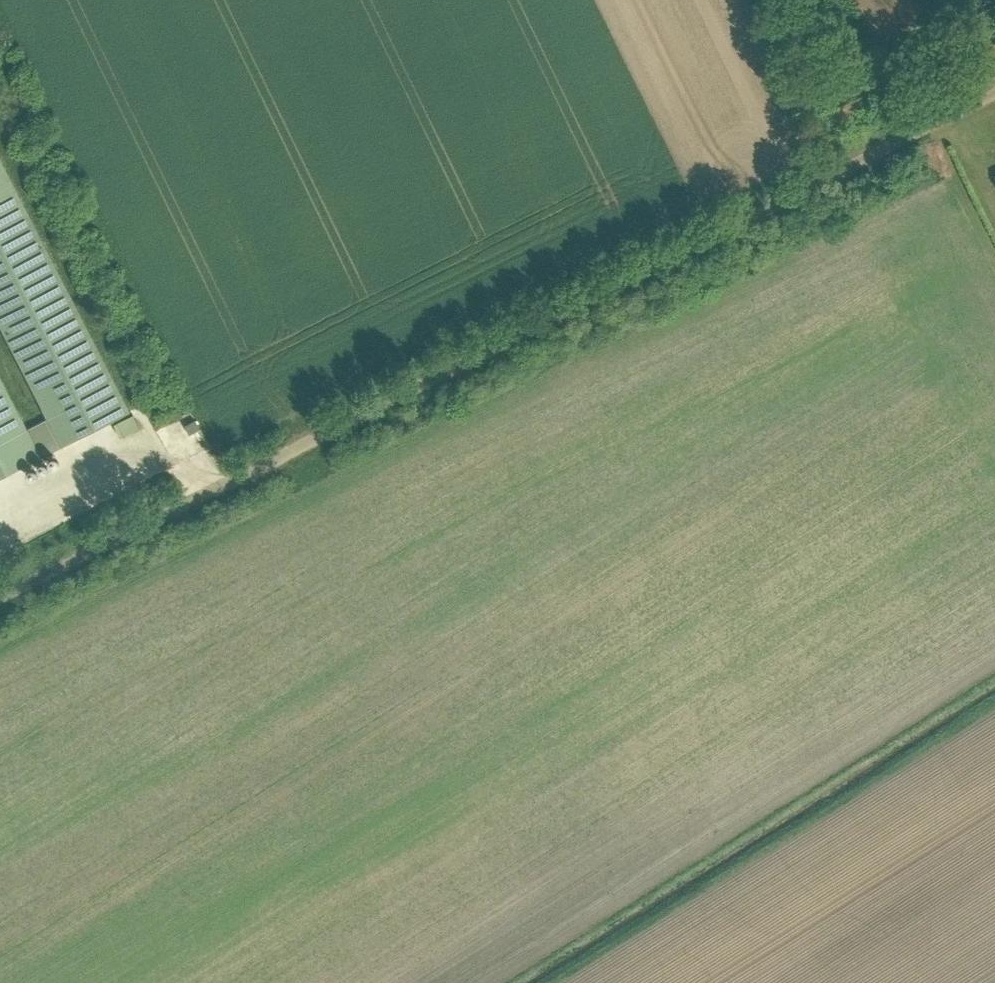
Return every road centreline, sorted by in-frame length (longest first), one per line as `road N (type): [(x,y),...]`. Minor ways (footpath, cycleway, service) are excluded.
road 1 (unclassified): [(0,593),(994,86)]

